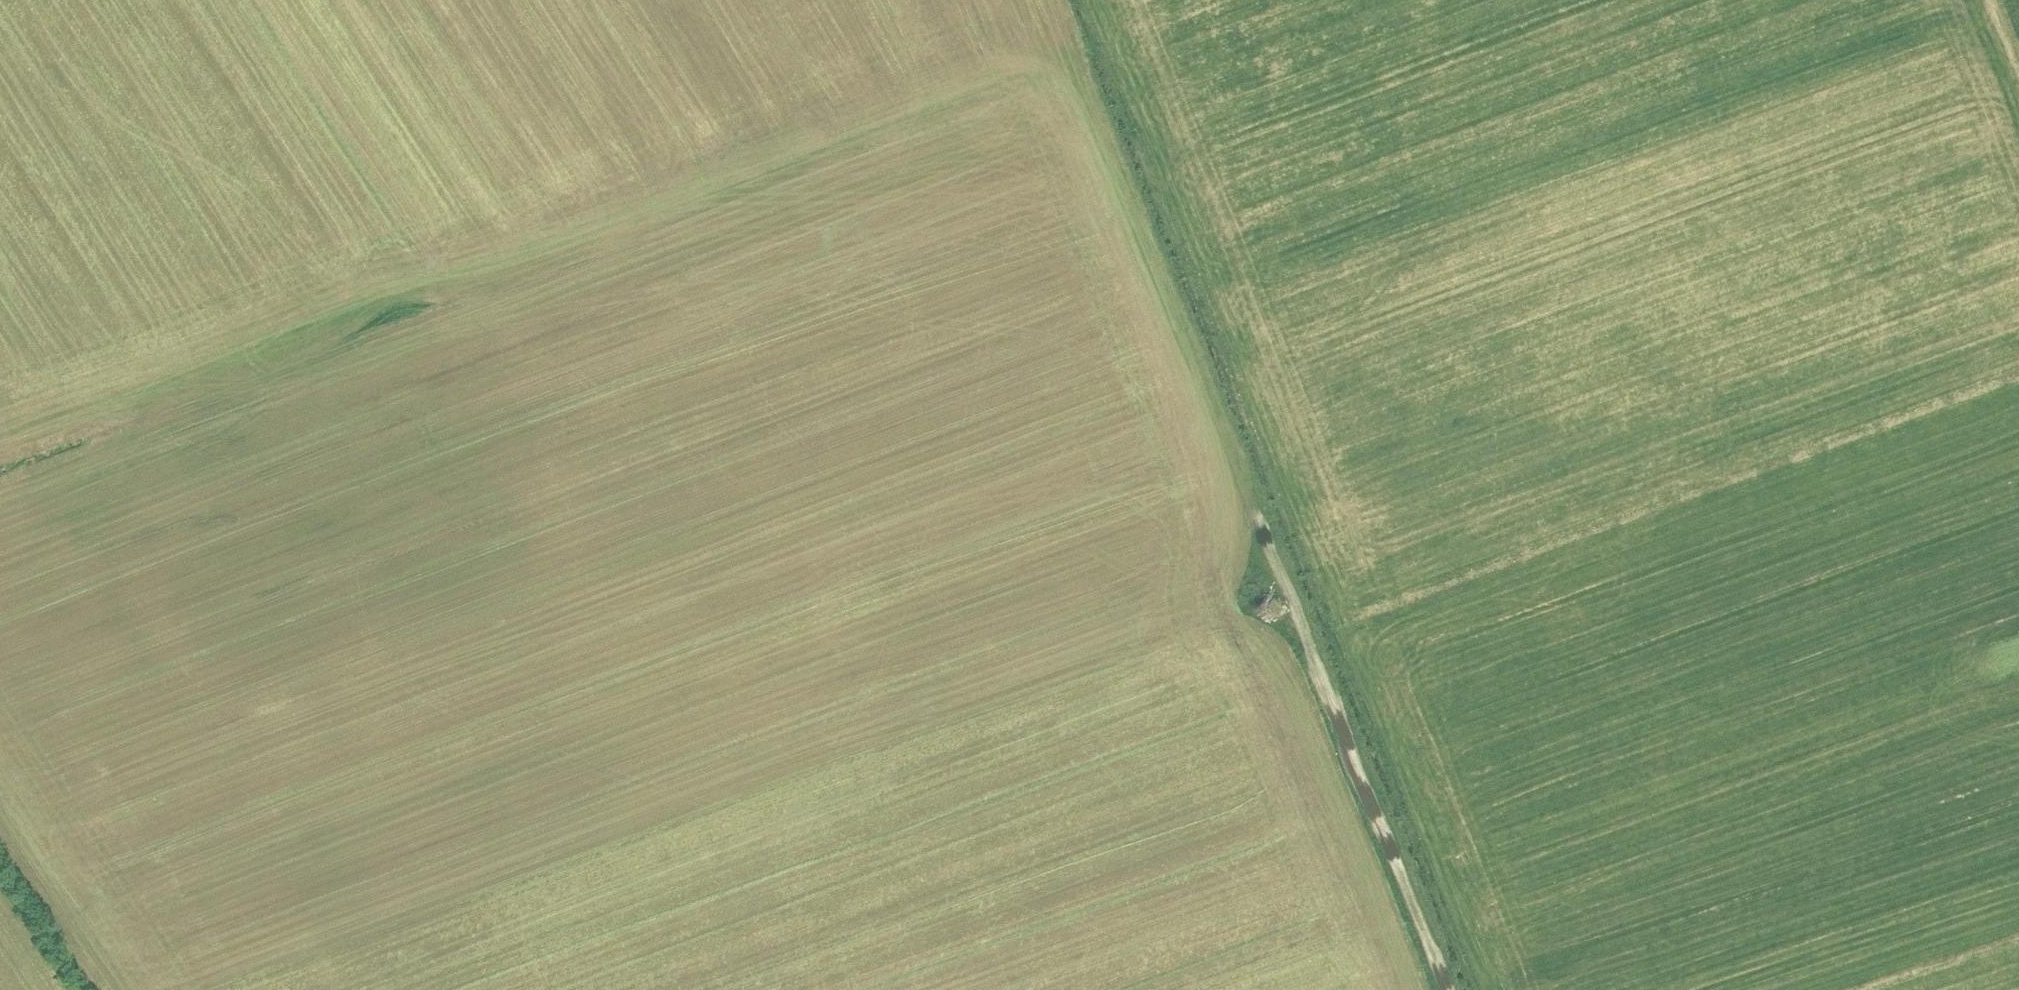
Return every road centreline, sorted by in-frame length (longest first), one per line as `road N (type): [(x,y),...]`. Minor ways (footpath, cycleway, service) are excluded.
road 1 (track): [(1453,989),(1086,75)]
road 2 (track): [(370,311),(0,451)]

